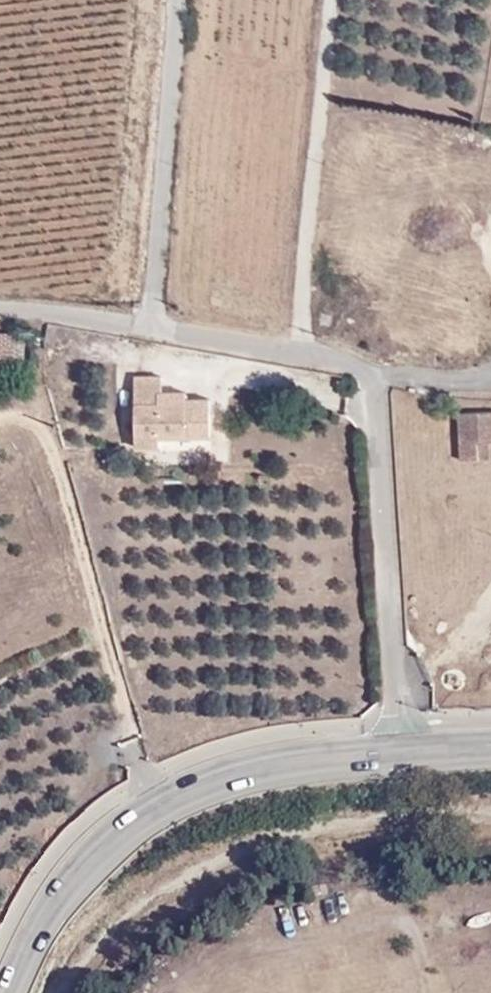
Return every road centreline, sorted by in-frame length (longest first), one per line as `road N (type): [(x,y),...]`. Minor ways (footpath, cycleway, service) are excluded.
road 1 (unclassified): [(401,751),(382,397),(354,363),(153,324)]
road 2 (secondary): [(11,992),(61,894),(127,824),(236,774),(306,758),(401,751)]
road 3 (residential): [(153,324),(182,0)]
road 4 (unclassified): [(153,324),(0,316)]

